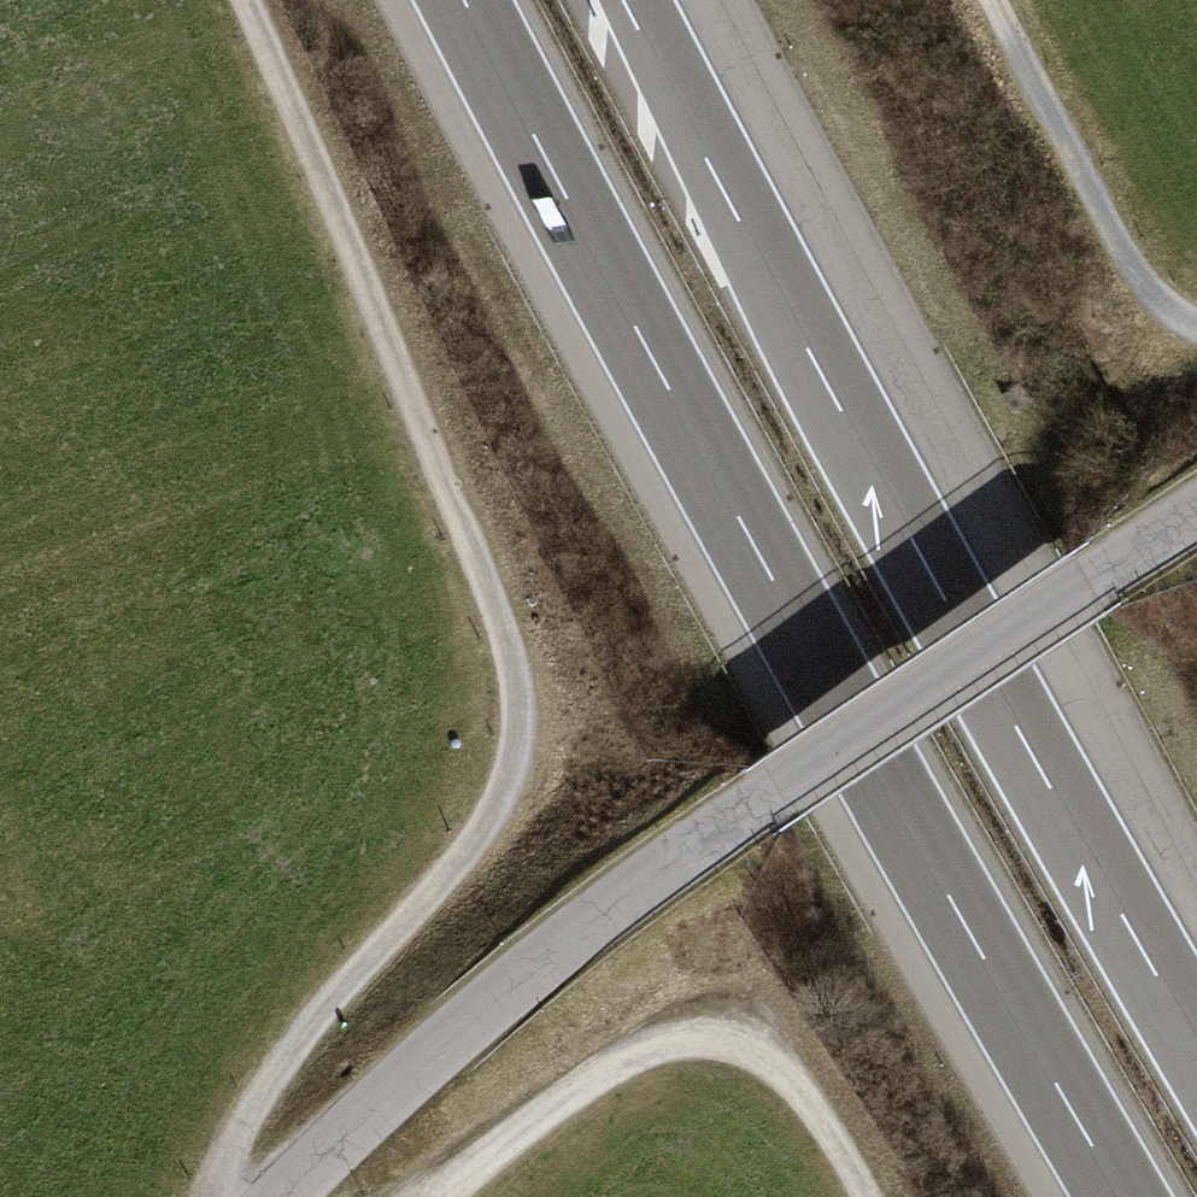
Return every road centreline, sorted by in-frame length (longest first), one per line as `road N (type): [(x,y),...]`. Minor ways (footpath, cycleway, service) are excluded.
road 1 (motorway): [(465,0),(747,534),(1122,1196)]
road 2 (track): [(213,1196),(254,1096),(481,835),(514,765),(518,699),(499,627),(329,184),(245,0)]
road 3 (unclassified): [(1196,513),(620,898),(486,1005),(281,1196)]
road 4 (motorway): [(1143,946),(908,527),(639,0)]
road 5 (track): [(443,1196),(571,1095),(647,1049),(710,1041),(771,1064),(820,1114),(866,1196)]
road 6 (track): [(1196,323),(1129,267),(989,0)]

